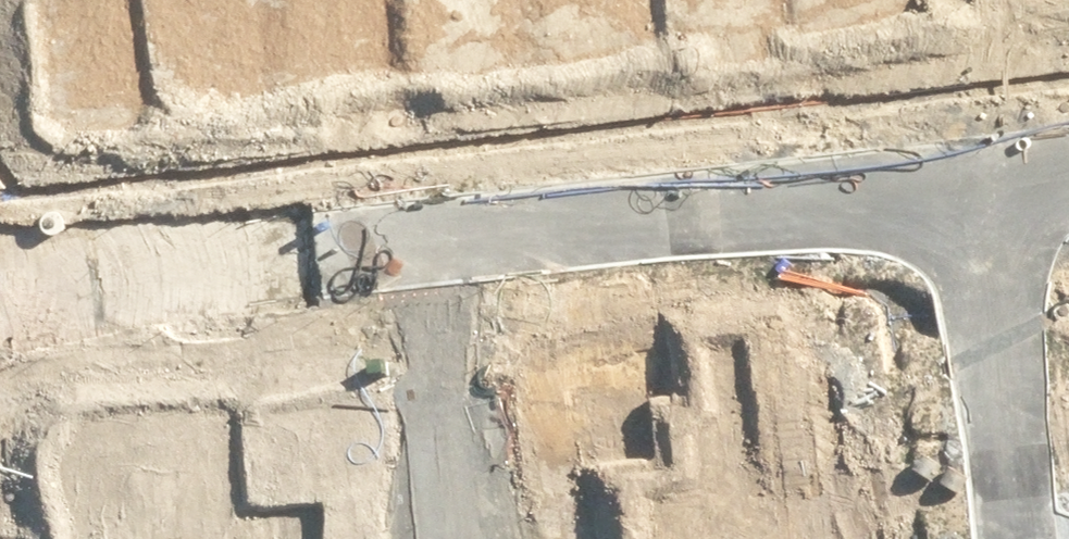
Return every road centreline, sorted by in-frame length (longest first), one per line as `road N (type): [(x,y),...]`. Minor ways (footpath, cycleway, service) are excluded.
road 1 (residential): [(433,238),(976,176)]
road 2 (residential): [(0,287),(433,238)]
road 3 (residential): [(1017,538),(976,176)]
road 4 (residential): [(433,238),(466,538)]

